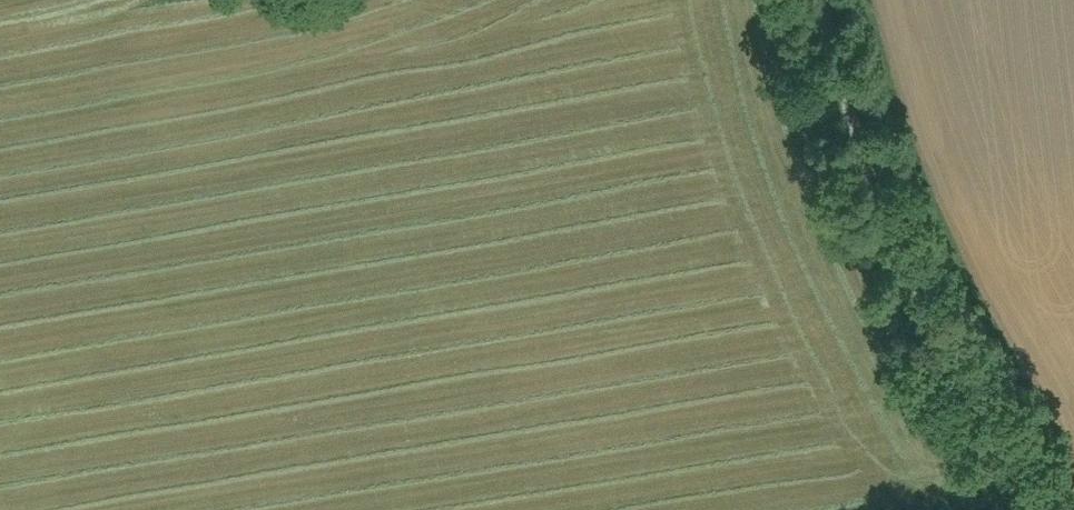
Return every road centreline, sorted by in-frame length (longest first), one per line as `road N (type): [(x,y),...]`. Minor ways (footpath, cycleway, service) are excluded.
road 1 (track): [(820,0),(827,51),(891,236),(919,303),(1040,509)]

